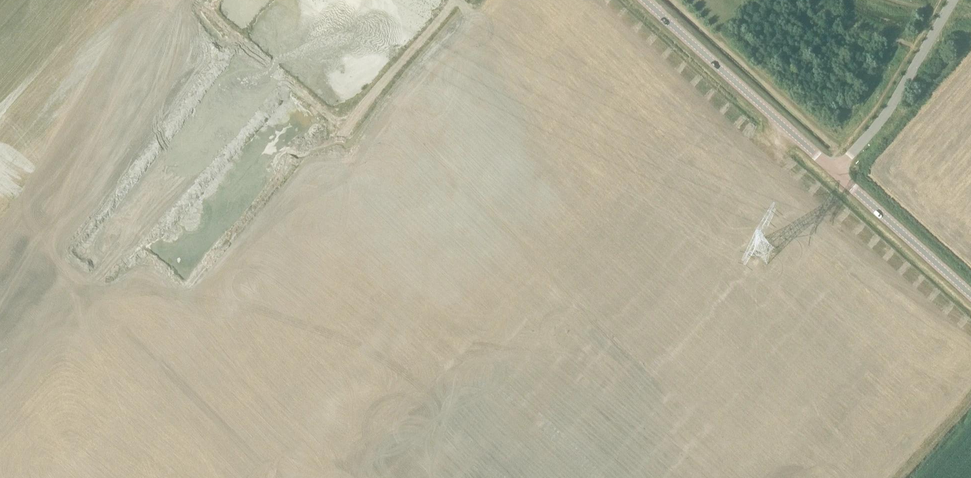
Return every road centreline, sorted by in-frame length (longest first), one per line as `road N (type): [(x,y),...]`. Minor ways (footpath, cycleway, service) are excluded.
road 1 (unclassified): [(834,173),(644,0)]
road 2 (unclassified): [(834,173),(885,118),(955,0)]
road 3 (unclassified): [(970,296),(834,173)]

